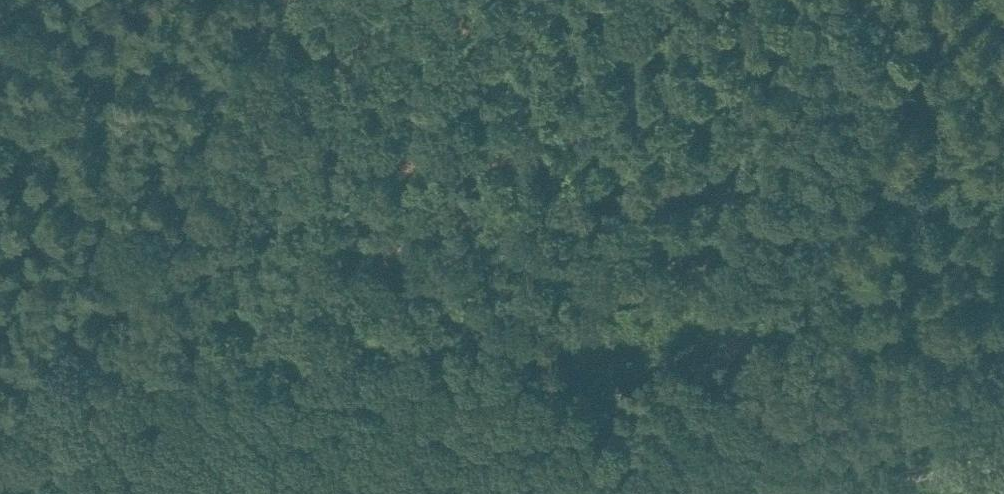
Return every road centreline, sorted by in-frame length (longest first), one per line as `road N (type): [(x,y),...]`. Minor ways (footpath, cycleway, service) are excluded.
road 1 (track): [(74,376),(254,341),(395,301),(1003,231)]
road 2 (track): [(269,0),(155,243),(64,402)]
road 3 (track): [(1003,447),(945,469),(828,493)]

